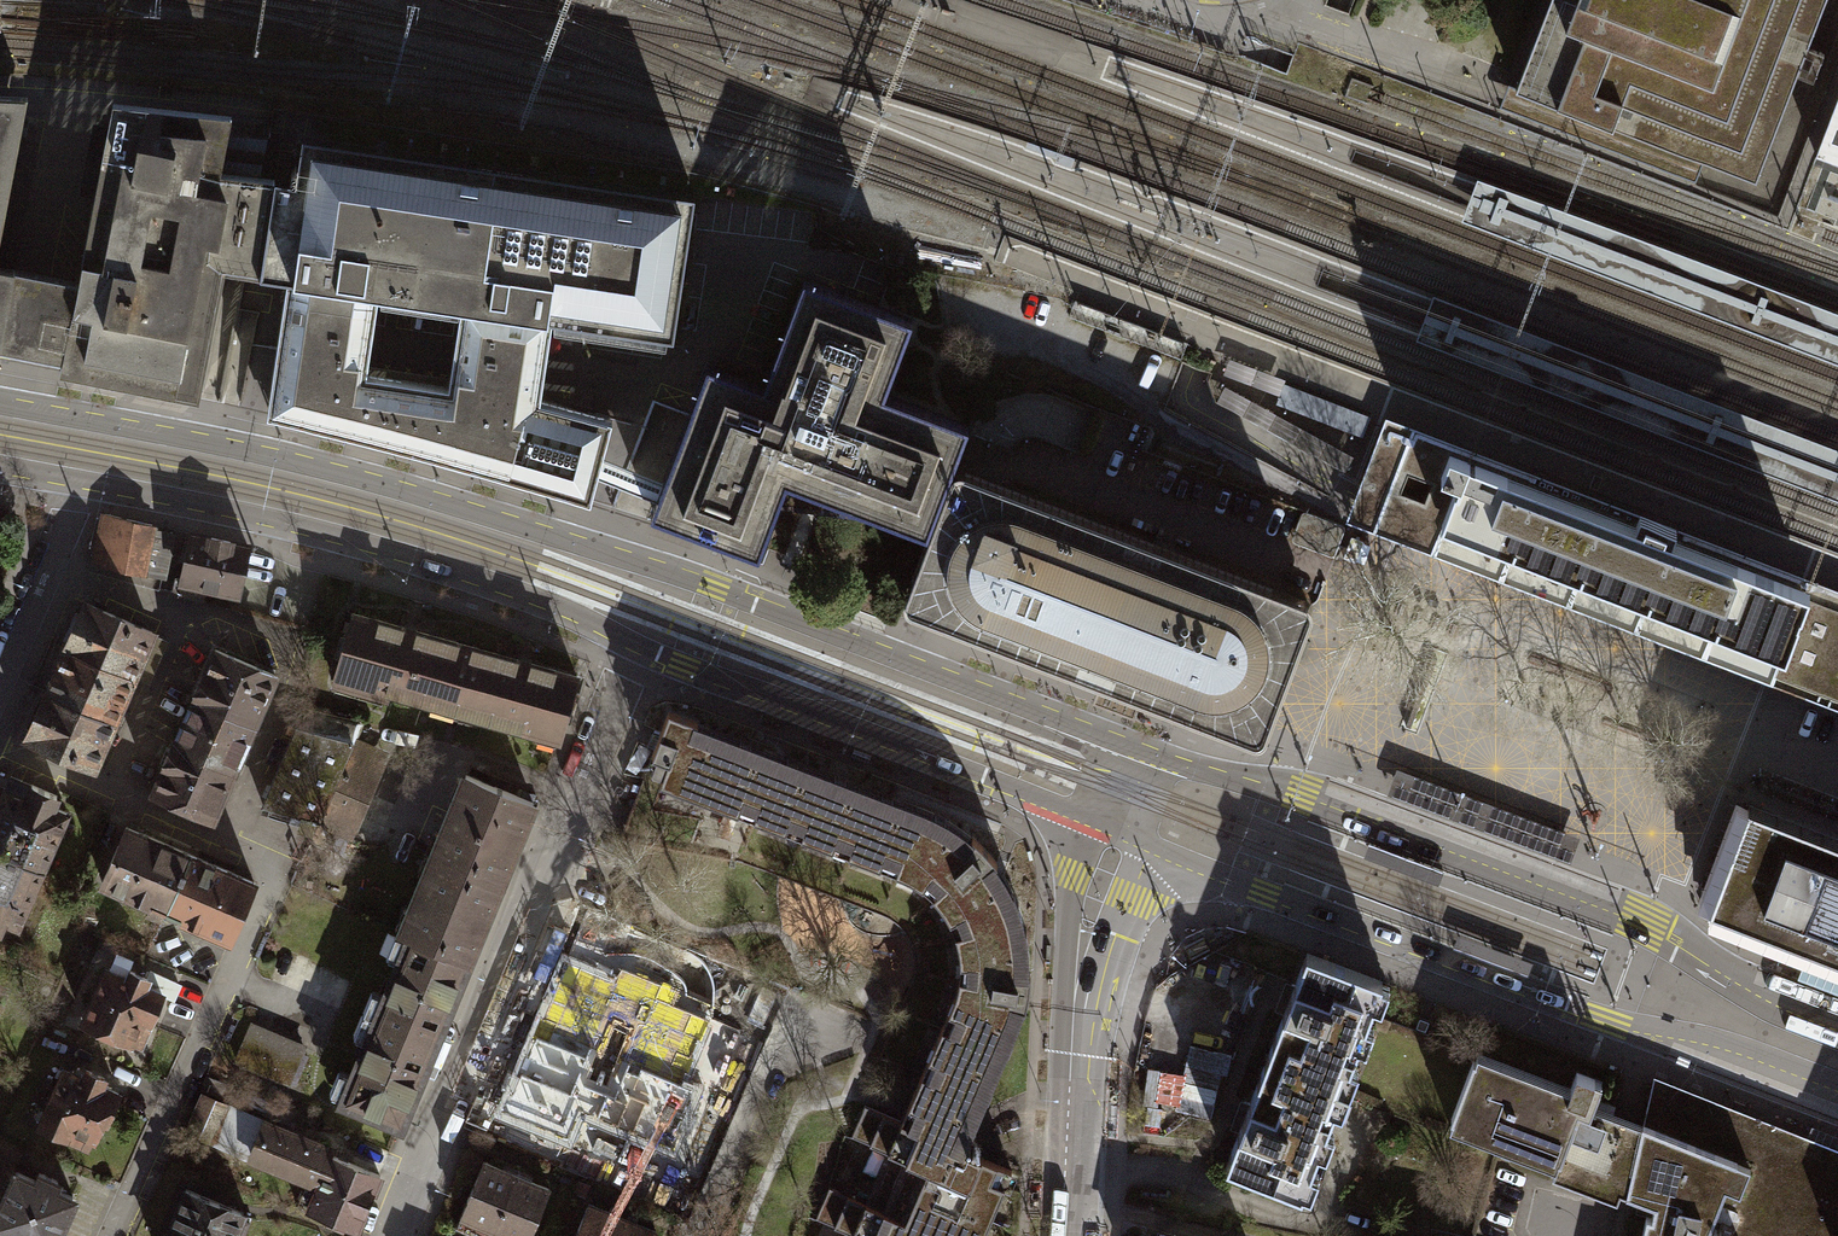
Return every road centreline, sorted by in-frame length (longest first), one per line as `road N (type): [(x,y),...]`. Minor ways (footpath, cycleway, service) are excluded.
road 1 (tertiary): [(1141,752),(624,557),(314,468),(0,404)]
road 2 (tertiary): [(1111,830),(1606,1023),(1730,1051),(1837,1092)]
road 3 (tertiary): [(1837,1031),(1772,1003),(1642,925),(1335,810),(1141,752)]
road 4 (residential): [(0,751),(277,870),(114,1235)]
road 5 (residential): [(634,645),(390,1235)]
road 6 (tertiary): [(78,480),(378,545),(577,616),(634,645)]
road 7 (tertiary): [(634,645),(1111,830)]
road 8 (tertiary): [(1111,830),(1088,913),(1063,1235)]
road 9 (residential): [(693,1235),(768,1061),(820,1029)]
road 10 (residential): [(78,480),(0,673)]

